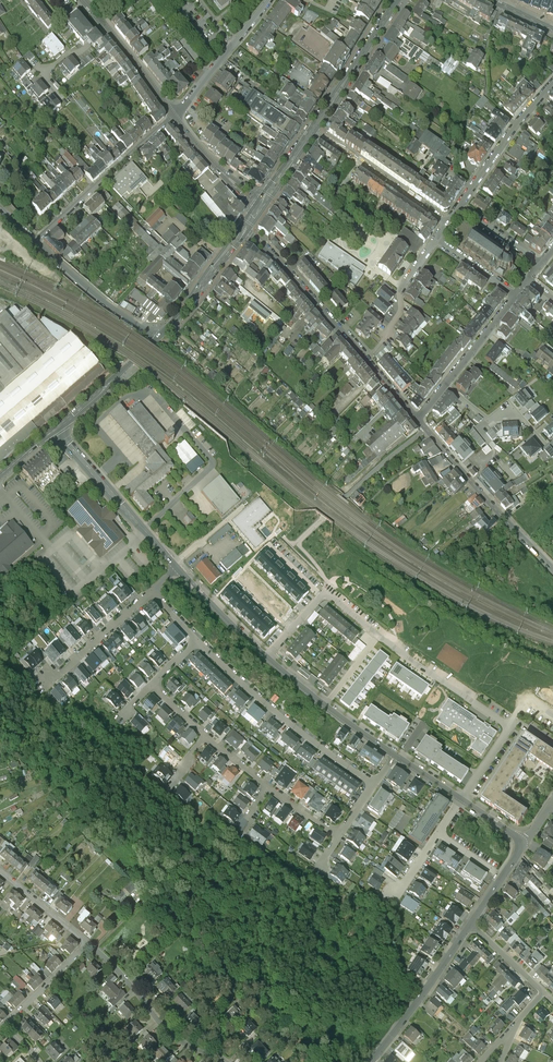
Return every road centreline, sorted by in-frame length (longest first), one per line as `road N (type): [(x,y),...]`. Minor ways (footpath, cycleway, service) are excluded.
road 1 (unclassified): [(245,228),(417,417)]
road 2 (residential): [(197,641),(373,784)]
road 3 (unclassified): [(417,417),(552,569)]
road 4 (residential): [(174,116),(35,241)]
road 5 (residential): [(228,1061),(172,1033),(89,942)]
road 6 (residential): [(56,430),(177,566)]
road 7 (residential): [(371,1061),(471,923)]
road 8 (residential): [(313,127),(448,222)]
road 9 (residential): [(510,726),(380,634)]
road 10 (residential): [(380,634),(324,592),(267,657)]
road 11 (residential): [(156,337),(35,241)]
road 12 (residential): [(552,83),(459,205)]
road 13 (secondary): [(313,127),(397,0)]
road 14 (residential): [(268,0),(174,116)]
road 15 (secondary): [(156,337),(245,228)]
road 16 (residential): [(177,566),(267,657)]
road 17 (secondary): [(174,116),(212,162),(262,204)]
road 18 (residential): [(145,598),(50,678)]

